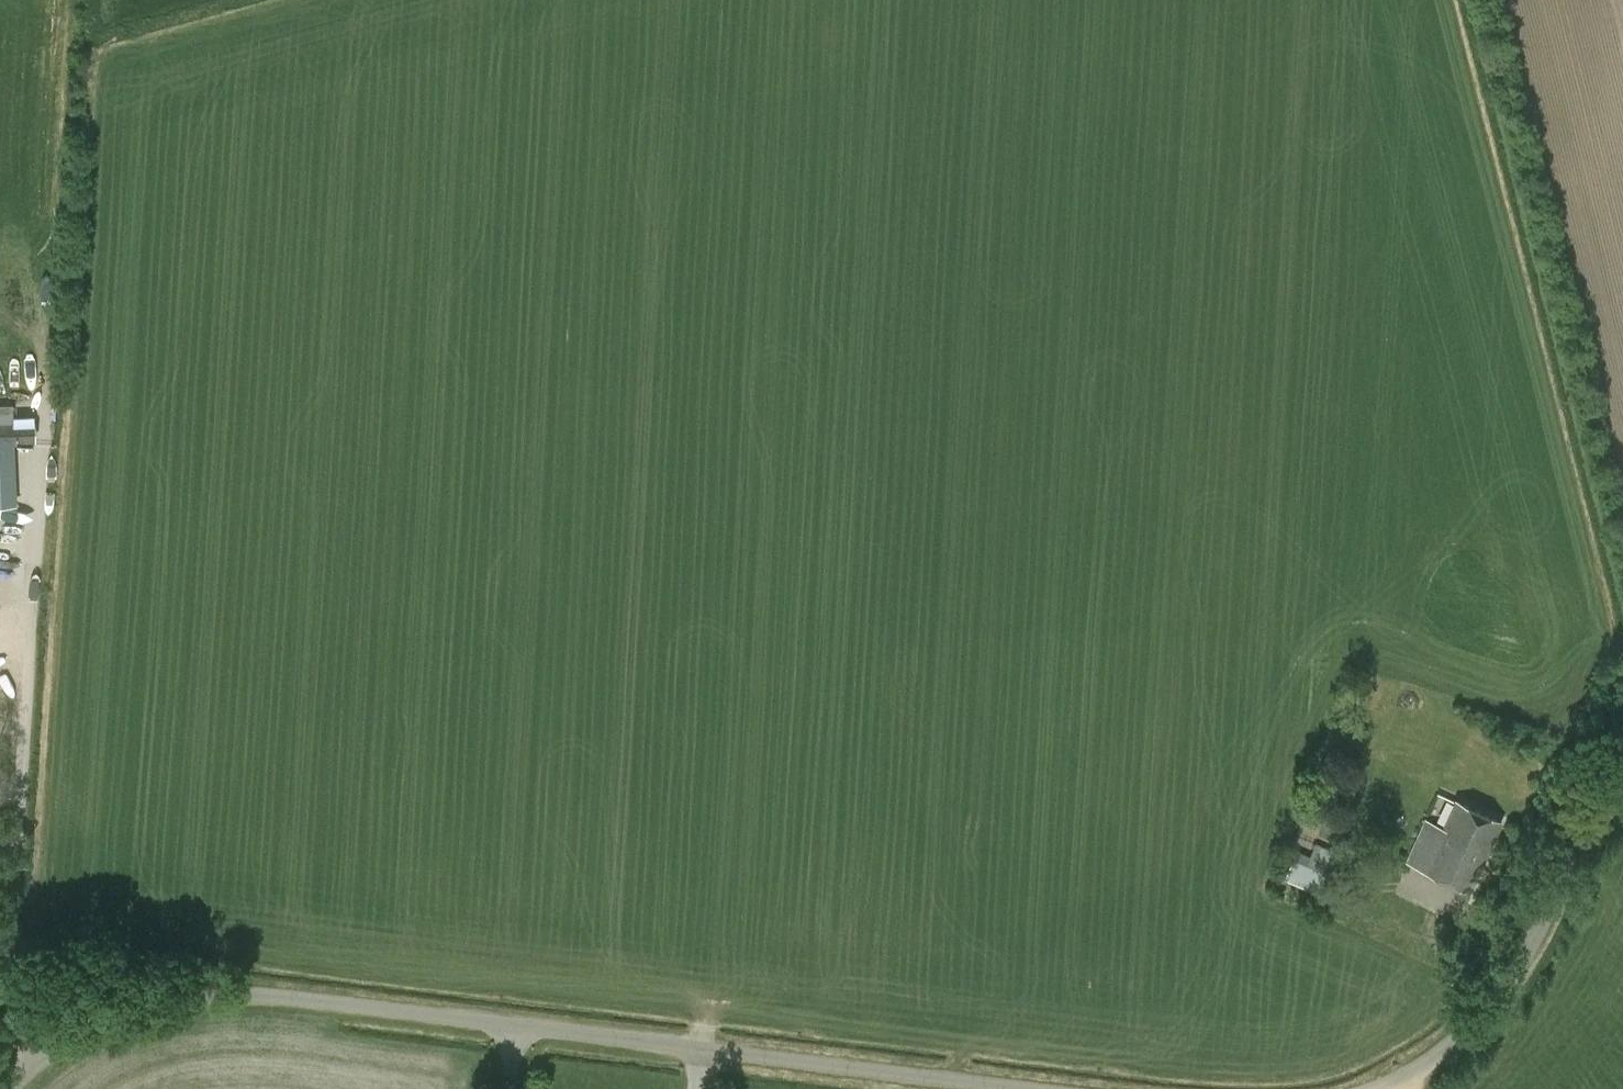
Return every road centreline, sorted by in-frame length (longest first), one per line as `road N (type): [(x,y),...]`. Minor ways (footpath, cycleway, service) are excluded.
road 1 (unclassified): [(1,1088),(104,1022),(243,975),(1044,1088)]
road 2 (unclassified): [(1382,1088),(1456,1041),(1498,995),(1622,768)]

